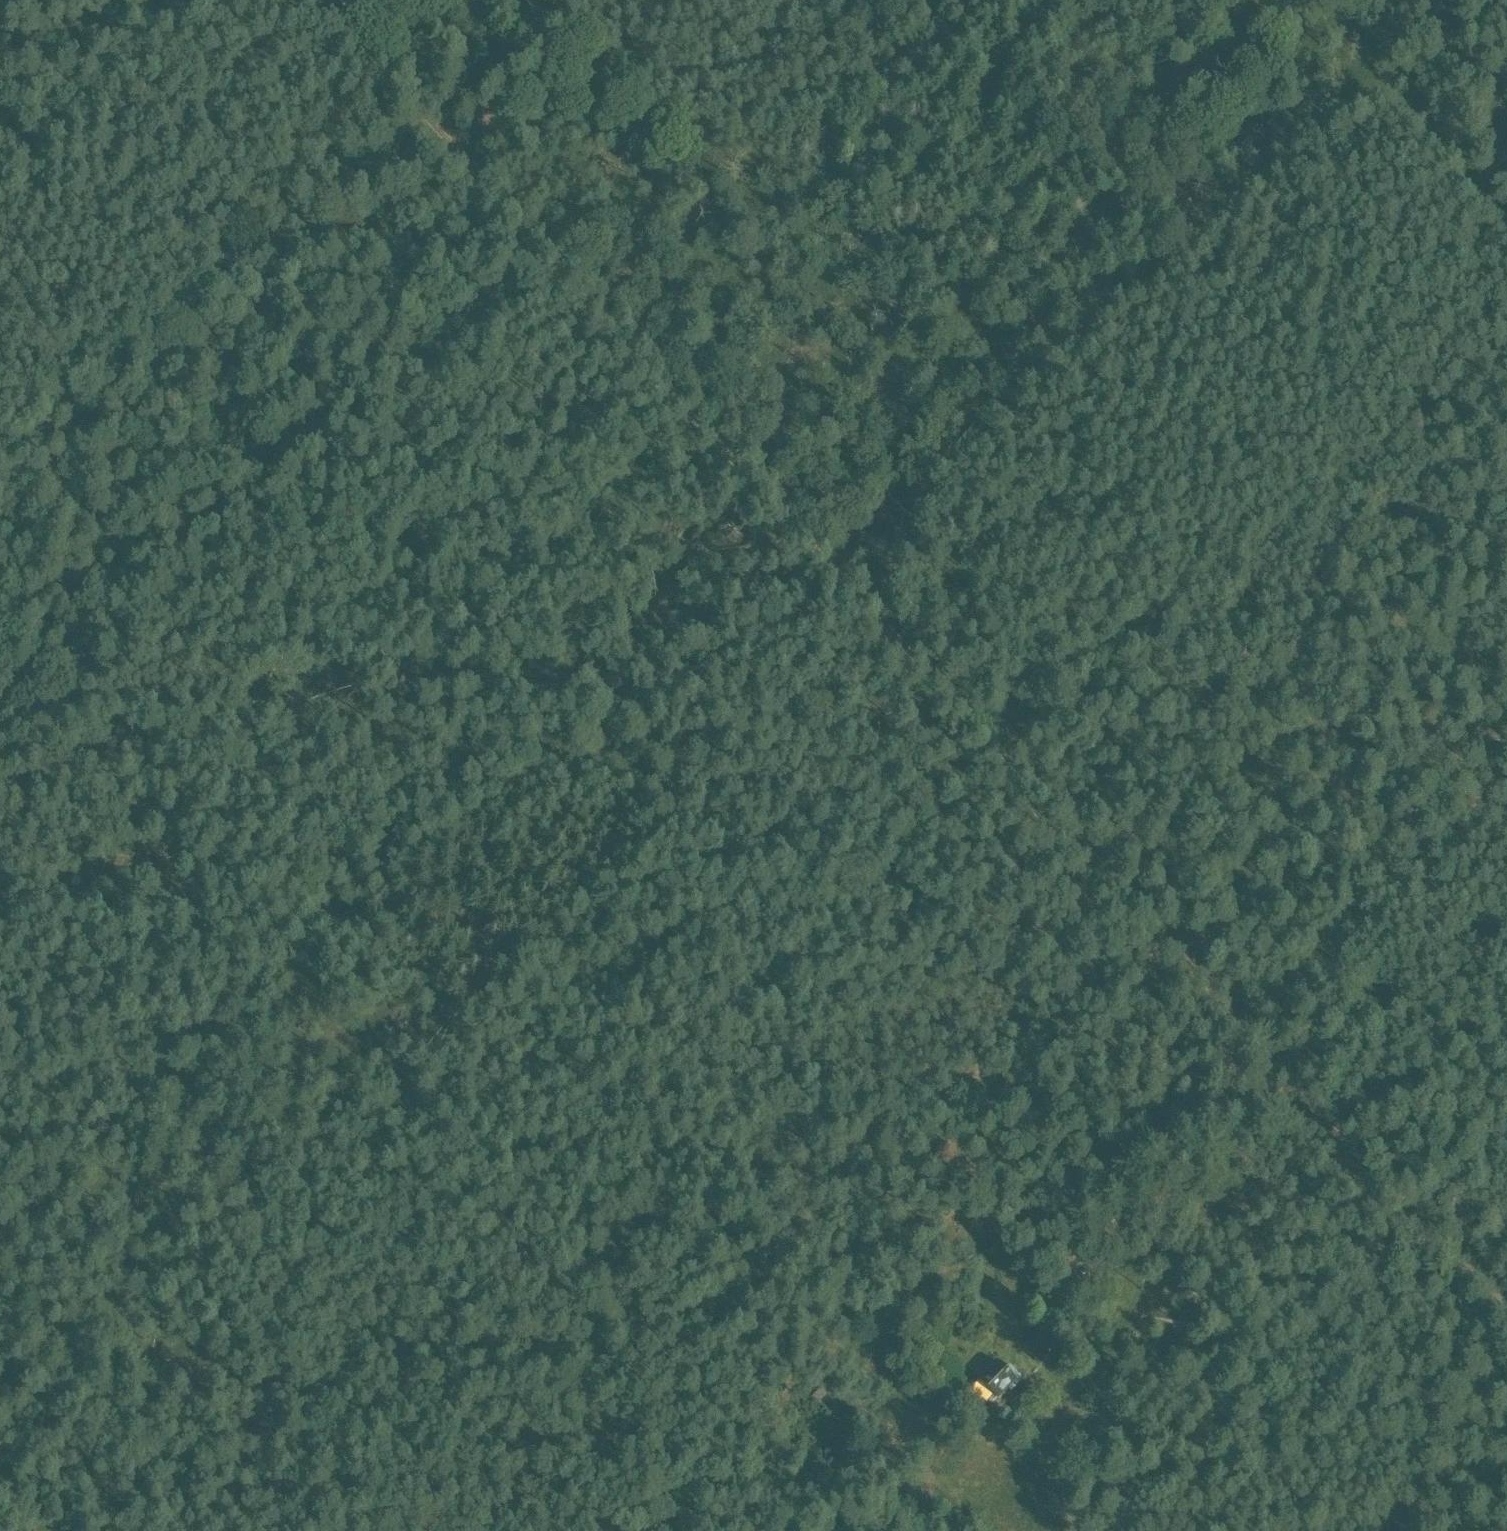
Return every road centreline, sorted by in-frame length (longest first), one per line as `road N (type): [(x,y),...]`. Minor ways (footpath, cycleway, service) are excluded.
road 1 (track): [(1506,1330),(1449,1274),(1347,1211),(1264,1077),(308,0)]
road 2 (track): [(1229,1040),(1182,1136),(1050,1256),(1009,1317),(1010,1350),(1033,1373)]

